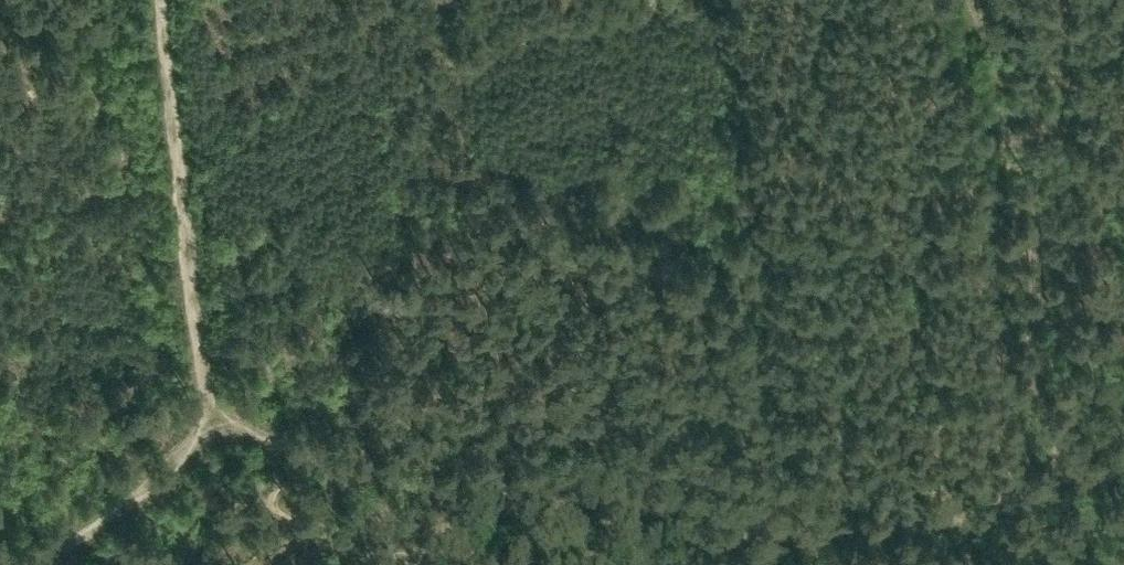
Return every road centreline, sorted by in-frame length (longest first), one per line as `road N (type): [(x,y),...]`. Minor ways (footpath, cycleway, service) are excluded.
road 1 (track): [(963,512),(862,537),(770,542),(469,496),(214,413)]
road 2 (track): [(214,413),(204,384),(161,0)]
road 3 (track): [(40,564),(141,497),(214,413)]
road 4 (track): [(1123,484),(963,512)]

